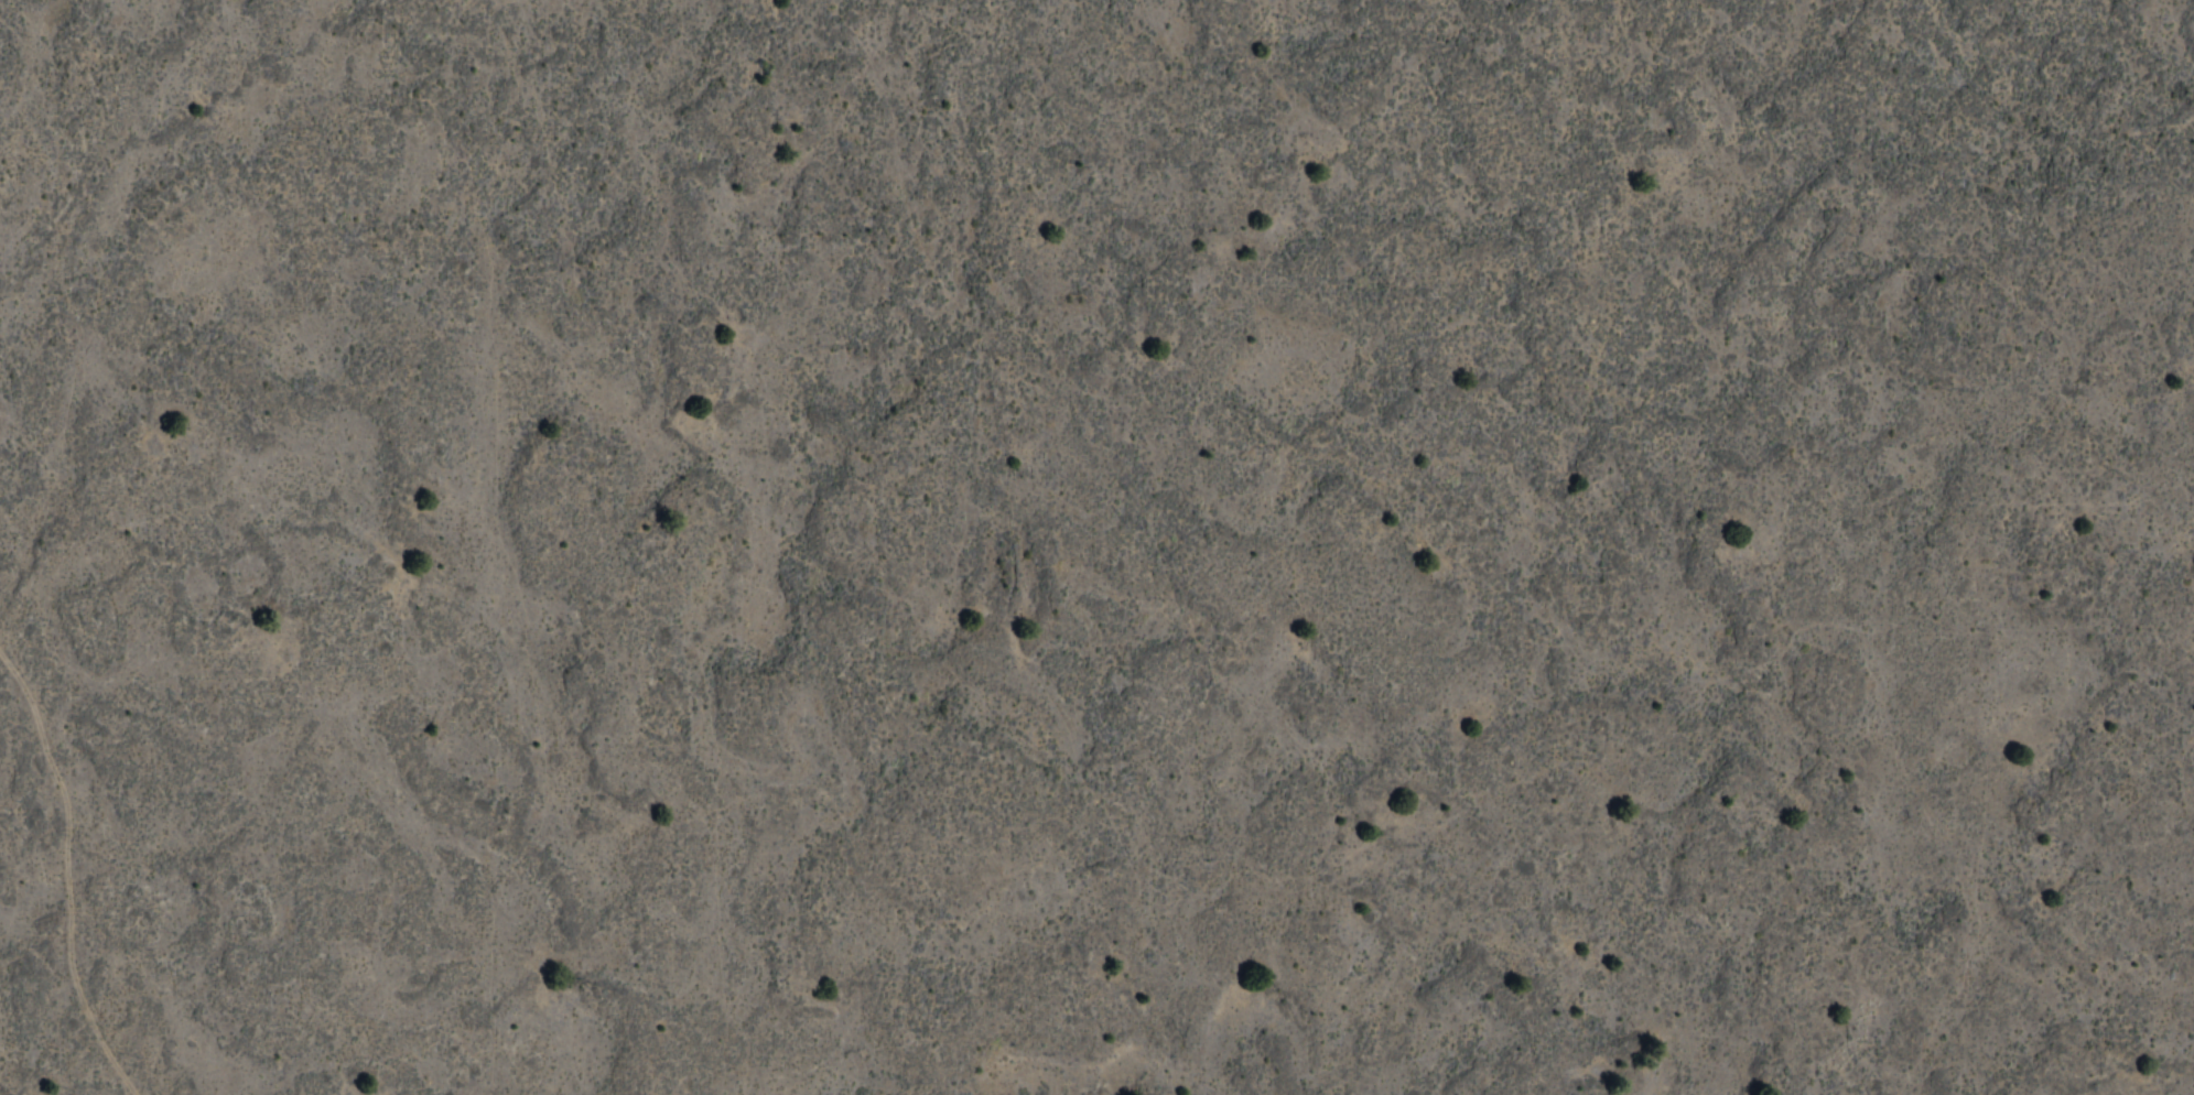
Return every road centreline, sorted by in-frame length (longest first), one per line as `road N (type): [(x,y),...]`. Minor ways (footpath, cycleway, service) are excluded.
road 1 (track): [(0,658),(33,702),(62,772),(76,863),(72,964),(132,1094)]

